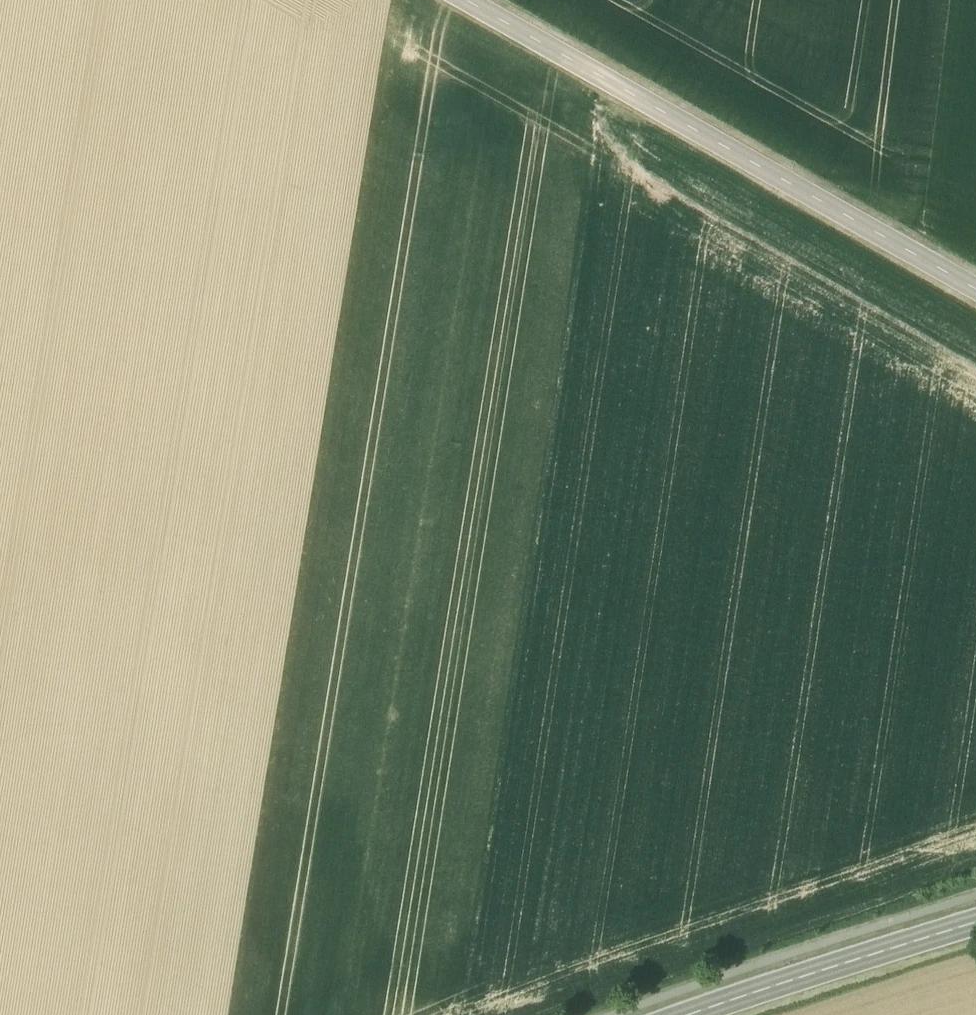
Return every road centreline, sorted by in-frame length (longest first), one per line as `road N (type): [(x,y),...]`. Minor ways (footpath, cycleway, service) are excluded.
road 1 (unclassified): [(975,289),(464,0)]
road 2 (secondary): [(686,1014),(975,923)]

